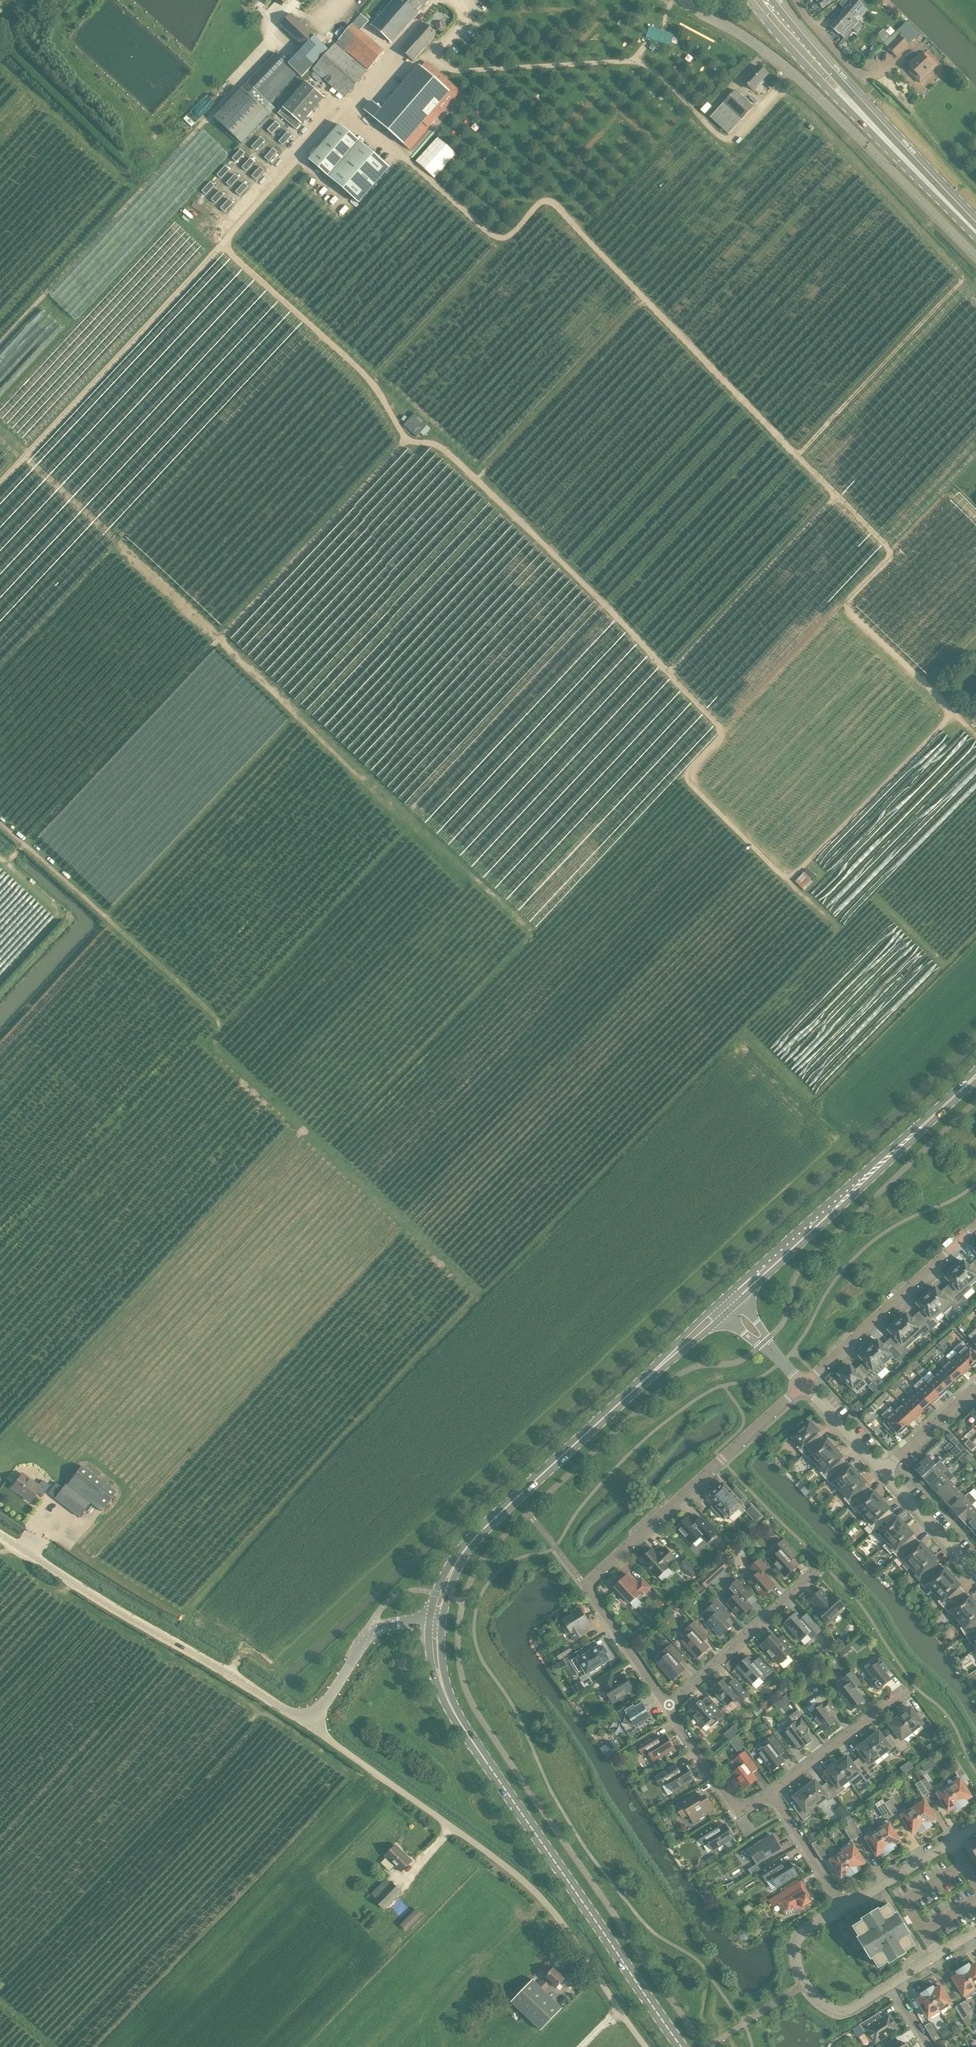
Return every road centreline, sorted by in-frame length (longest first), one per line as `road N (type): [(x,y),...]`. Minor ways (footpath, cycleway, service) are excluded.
road 1 (track): [(221,246),(369,380),(407,439),(451,455),(515,516),(720,729),(685,777),(782,877),(795,875),(947,722),(941,695),(847,607),(890,552),(555,205),(540,205),(508,239)]
road 2 (track): [(221,641),(414,824),(609,613)]
road 3 (track): [(796,456),(963,277),(781,90)]
road 4 (primary): [(682,2046),(448,1702),(435,1622)]
road 5 (unclassified): [(646,2046),(559,1919),(518,1877),(308,1725)]
road 6 (track): [(0,343),(273,48),(277,22),(297,0)]
road 7 (primary): [(435,1622),(448,1577),(493,1518),(731,1307)]
road 8 (residential): [(667,1707),(588,1585),(801,1384)]
road 9 (track): [(0,482),(296,160)]
road 10 (unclassified): [(975,257),(793,74),(682,0)]
road 11 (unclassified): [(308,1725),(0,1534)]
road 12 (primary): [(731,1307),(975,1076)]
road 13 (track): [(215,1045),(218,1020),(0,823)]
road 14 (track): [(438,60),(456,70),(629,62),(651,35),(664,39),(673,0)]
road 15 (track): [(670,675),(836,496)]
road 16 (residential): [(801,1384),(975,1225)]
road 17 (primary): [(753,0),(862,125),(907,159)]
road 18 (track): [(508,239),(490,236),(345,107)]
road 19 (primary): [(907,159),(770,0)]
road 20 (residential): [(893,1987),(836,2011),(804,1985),(798,1939),(842,1908)]
road 21 (residential): [(667,1707),(815,1572)]
road 22 (track): [(508,239),(369,380)]
road 23 (unclassified): [(308,1725),(371,1630),(435,1622)]
road 24 (residential): [(904,1691),(770,1793)]
road 25 (residential): [(842,1908),(975,1826)]
road 26 (residential): [(770,1793),(734,1804),(667,1707)]
road 27 (residential): [(975,1574),(883,1471)]
road 28 (residential): [(842,1908),(770,1793)]
road 29 (residential): [(883,1471),(975,1385)]

